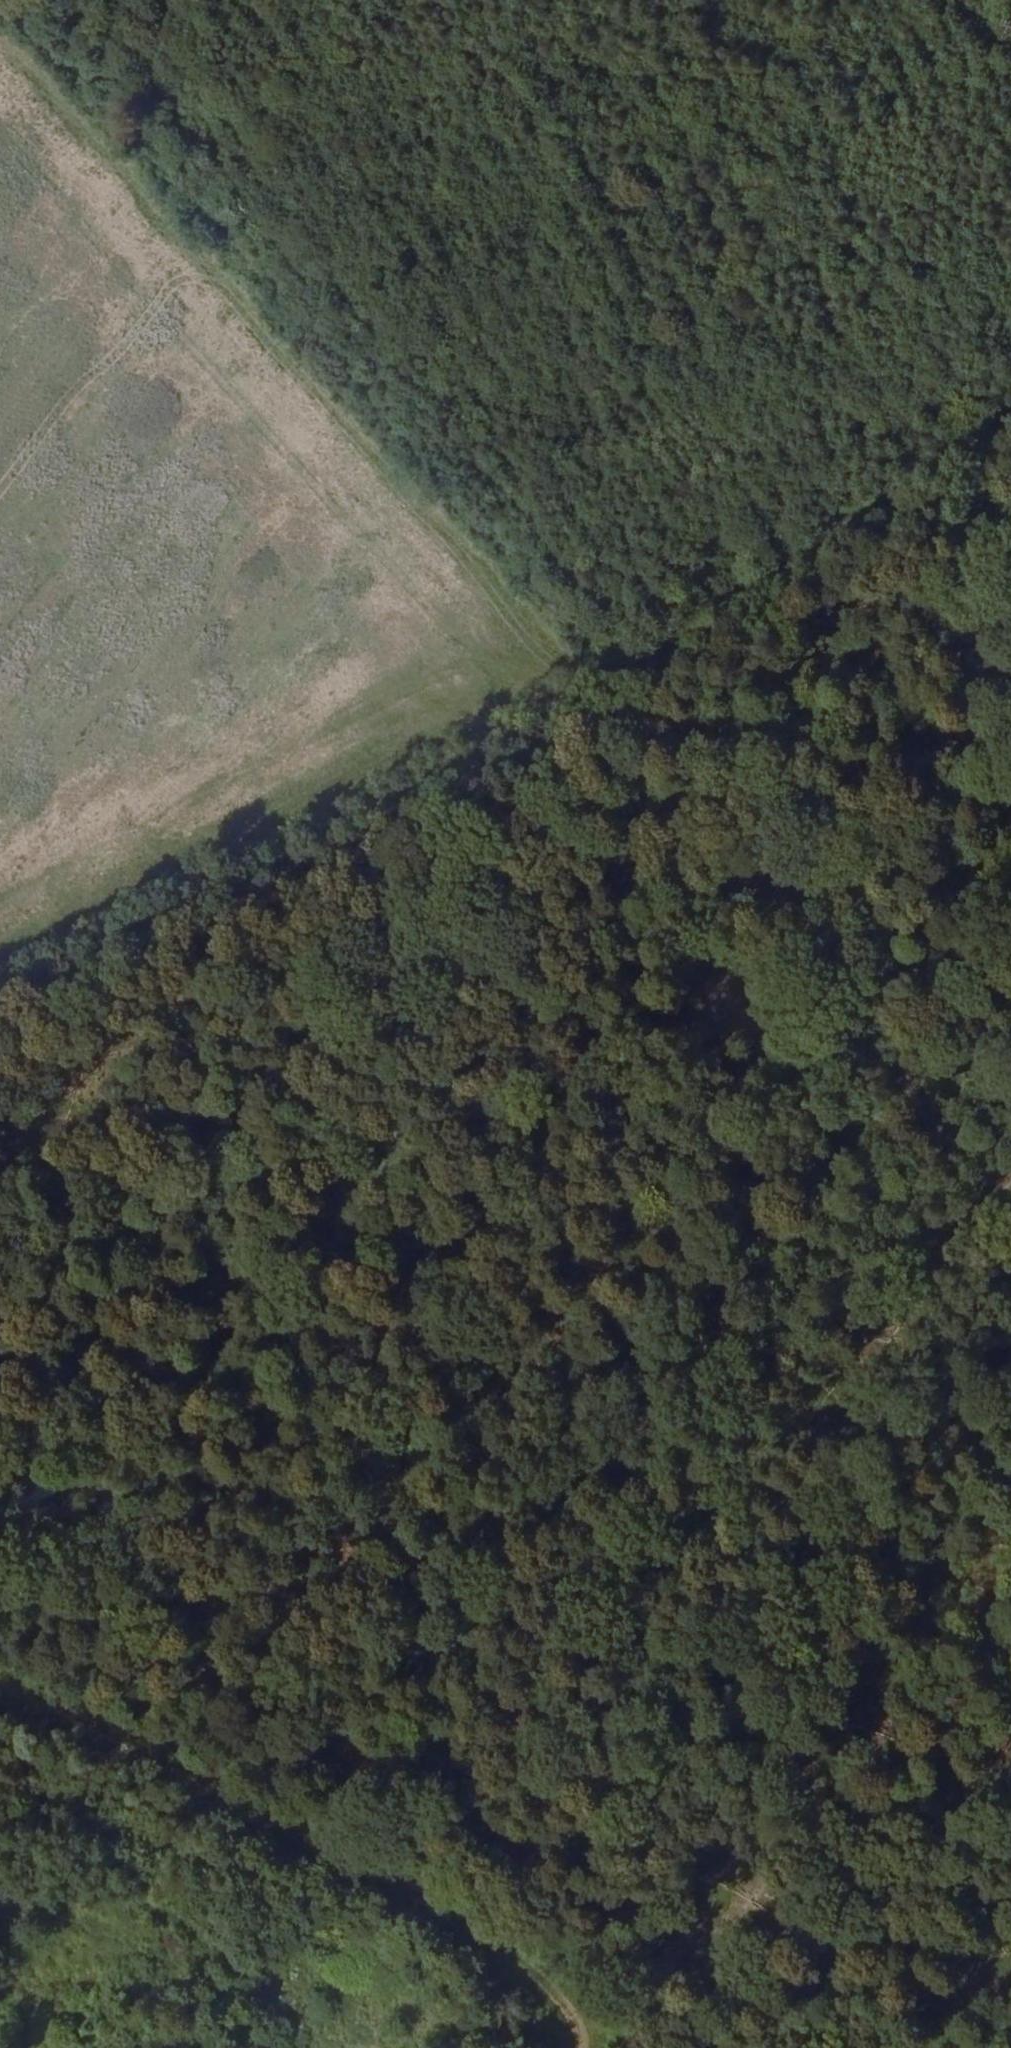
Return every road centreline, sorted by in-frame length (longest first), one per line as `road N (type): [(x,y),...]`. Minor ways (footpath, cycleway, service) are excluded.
road 1 (track): [(579,2047),(559,1981),(391,1879),(0,1683)]
road 2 (track): [(619,2047),(1010,1602)]

